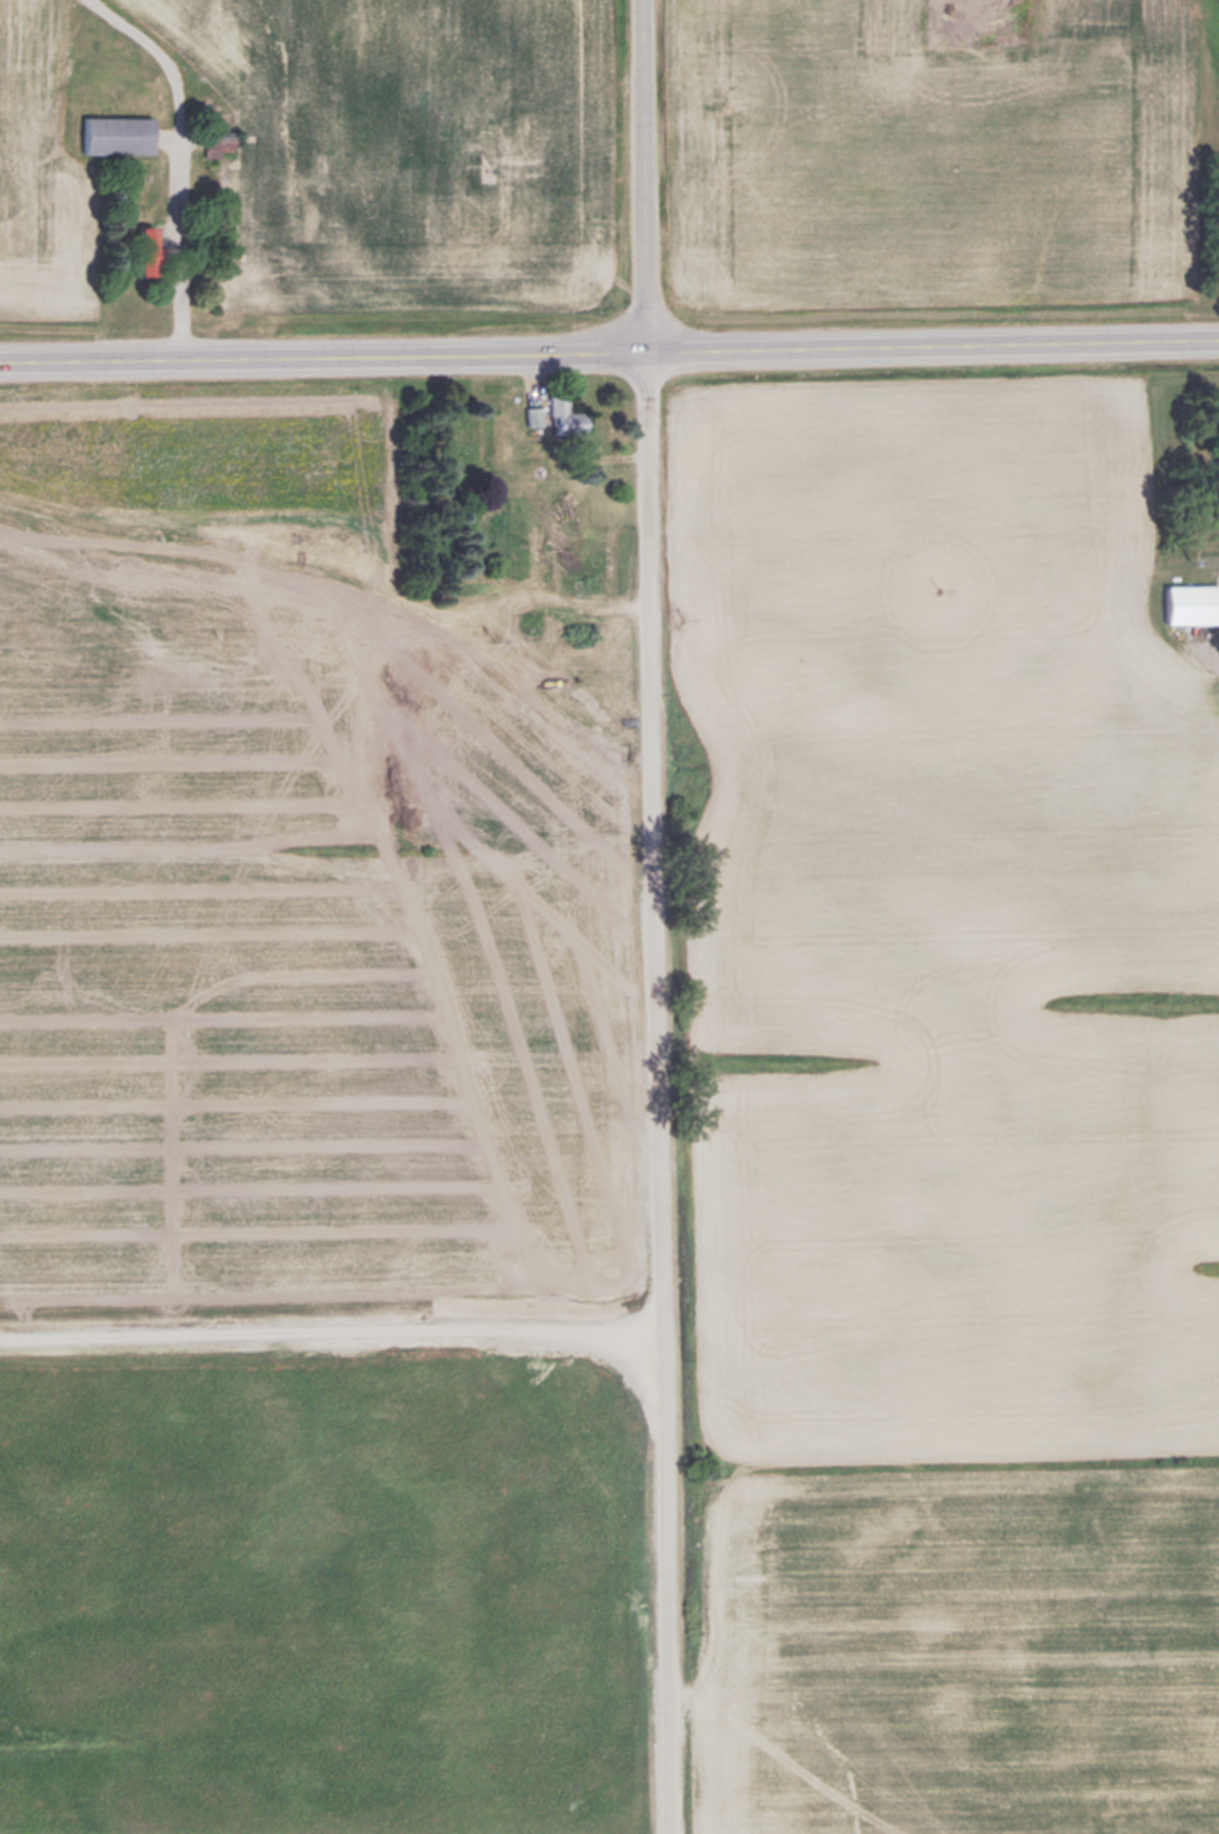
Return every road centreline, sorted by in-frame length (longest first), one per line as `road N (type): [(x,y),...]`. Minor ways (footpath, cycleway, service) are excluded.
road 1 (residential): [(676,1833),(642,349)]
road 2 (primary): [(0,363),(1218,342)]
road 3 (residential): [(642,349),(640,0)]

